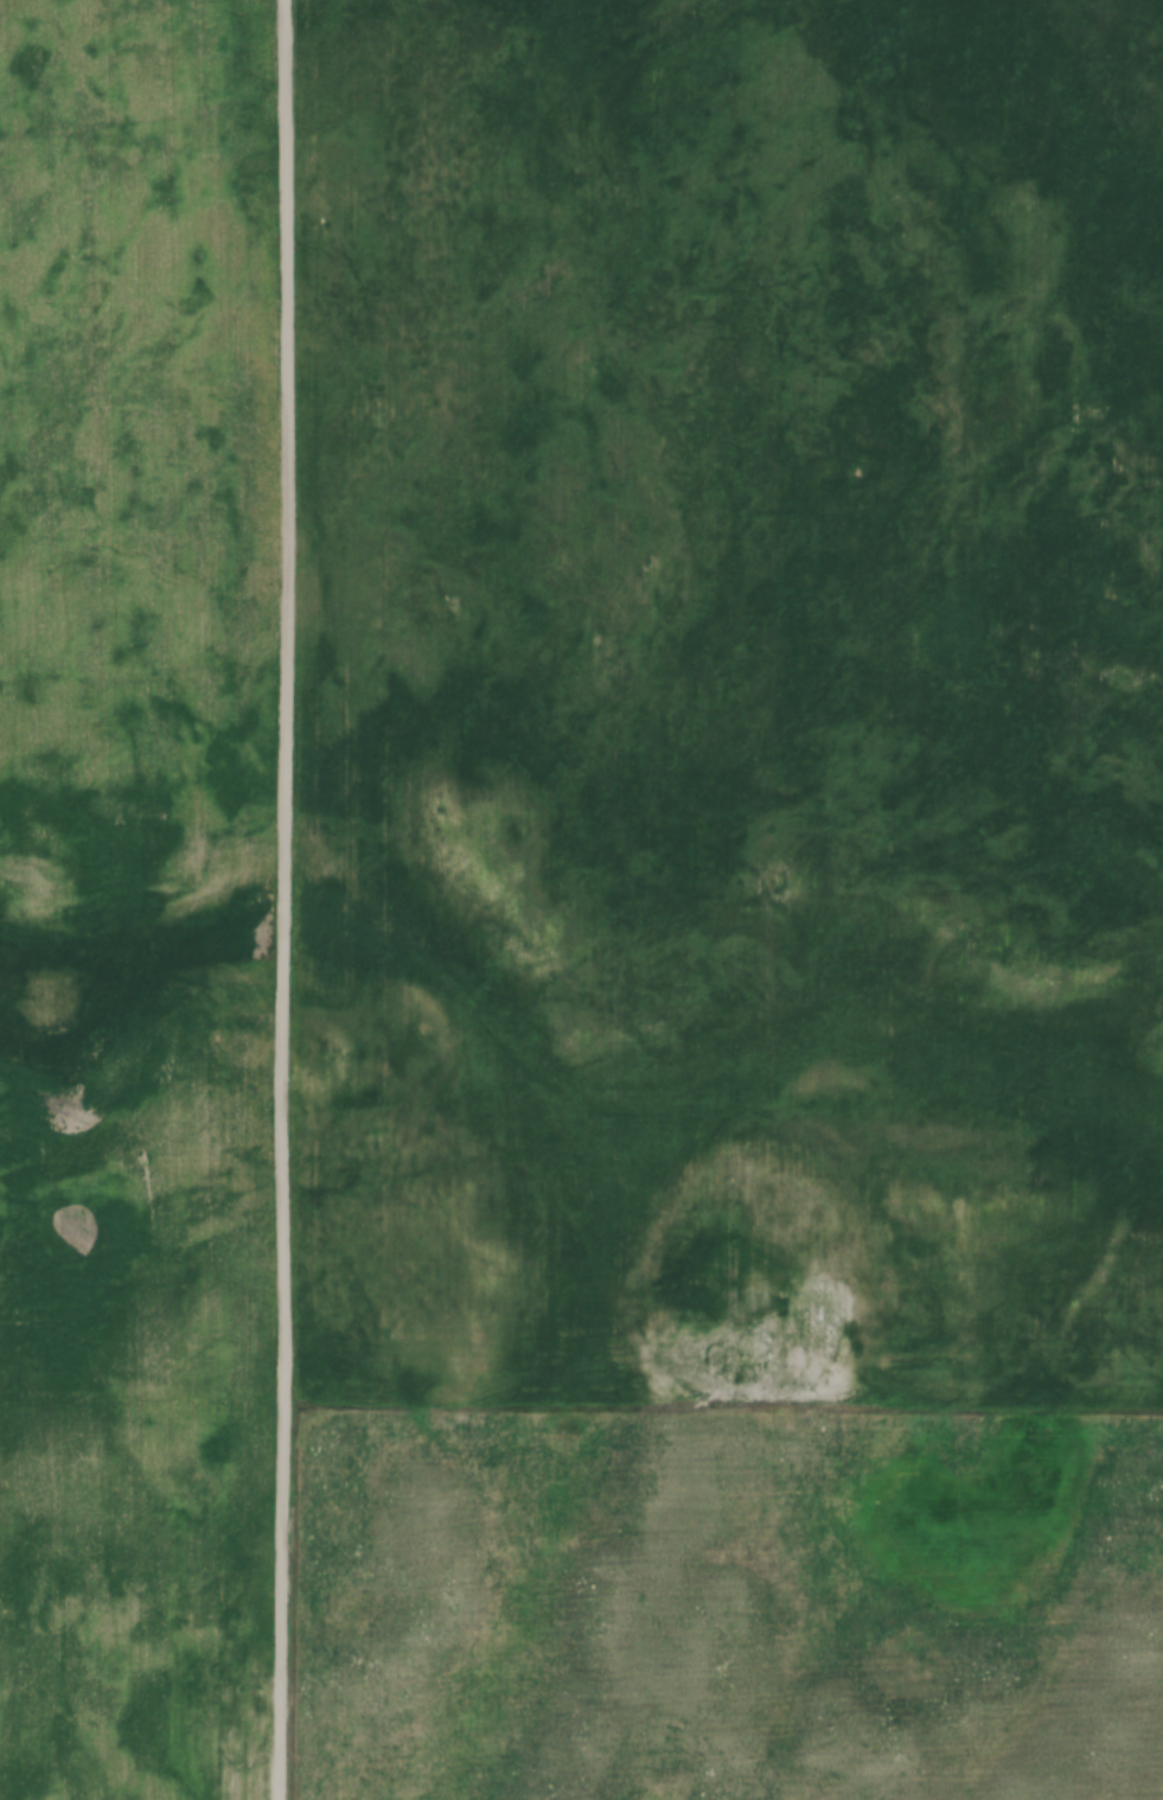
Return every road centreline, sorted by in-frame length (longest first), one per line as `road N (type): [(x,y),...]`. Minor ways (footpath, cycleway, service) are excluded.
road 1 (track): [(0,1398),(288,1397)]

